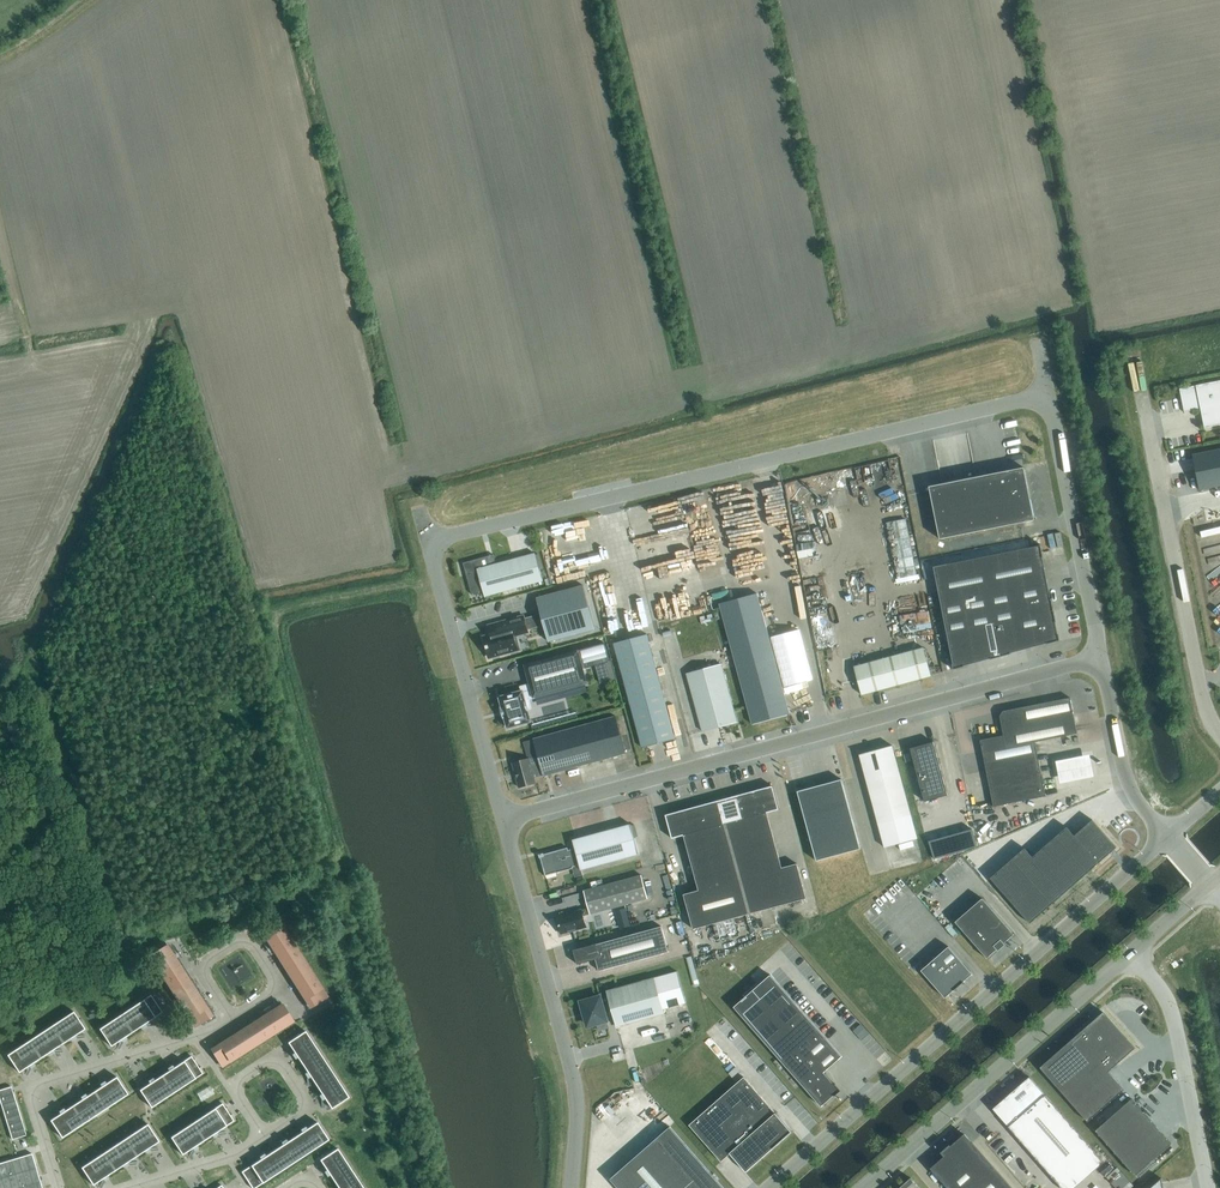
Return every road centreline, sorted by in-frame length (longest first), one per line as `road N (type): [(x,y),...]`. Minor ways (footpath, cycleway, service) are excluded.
road 1 (unclassified): [(1051,394),(424,541)]
road 2 (unclassified): [(503,820),(1105,653)]
road 3 (unclassified): [(769,1187),(1166,839)]
road 4 (unclassified): [(1219,734),(1203,694),(1135,361)]
road 5 (unclassified): [(573,1187),(576,1089),(503,820)]
road 6 (unclassified): [(1131,953),(863,1187)]
road 7 (unclassified): [(503,820),(424,541)]
road 8 (unclassified): [(1105,653),(1051,394)]
road 9 (unclassified): [(1131,953),(1170,1013),(1209,1187)]
road 10 (unclassified): [(1166,839),(1137,796),(1105,653)]

